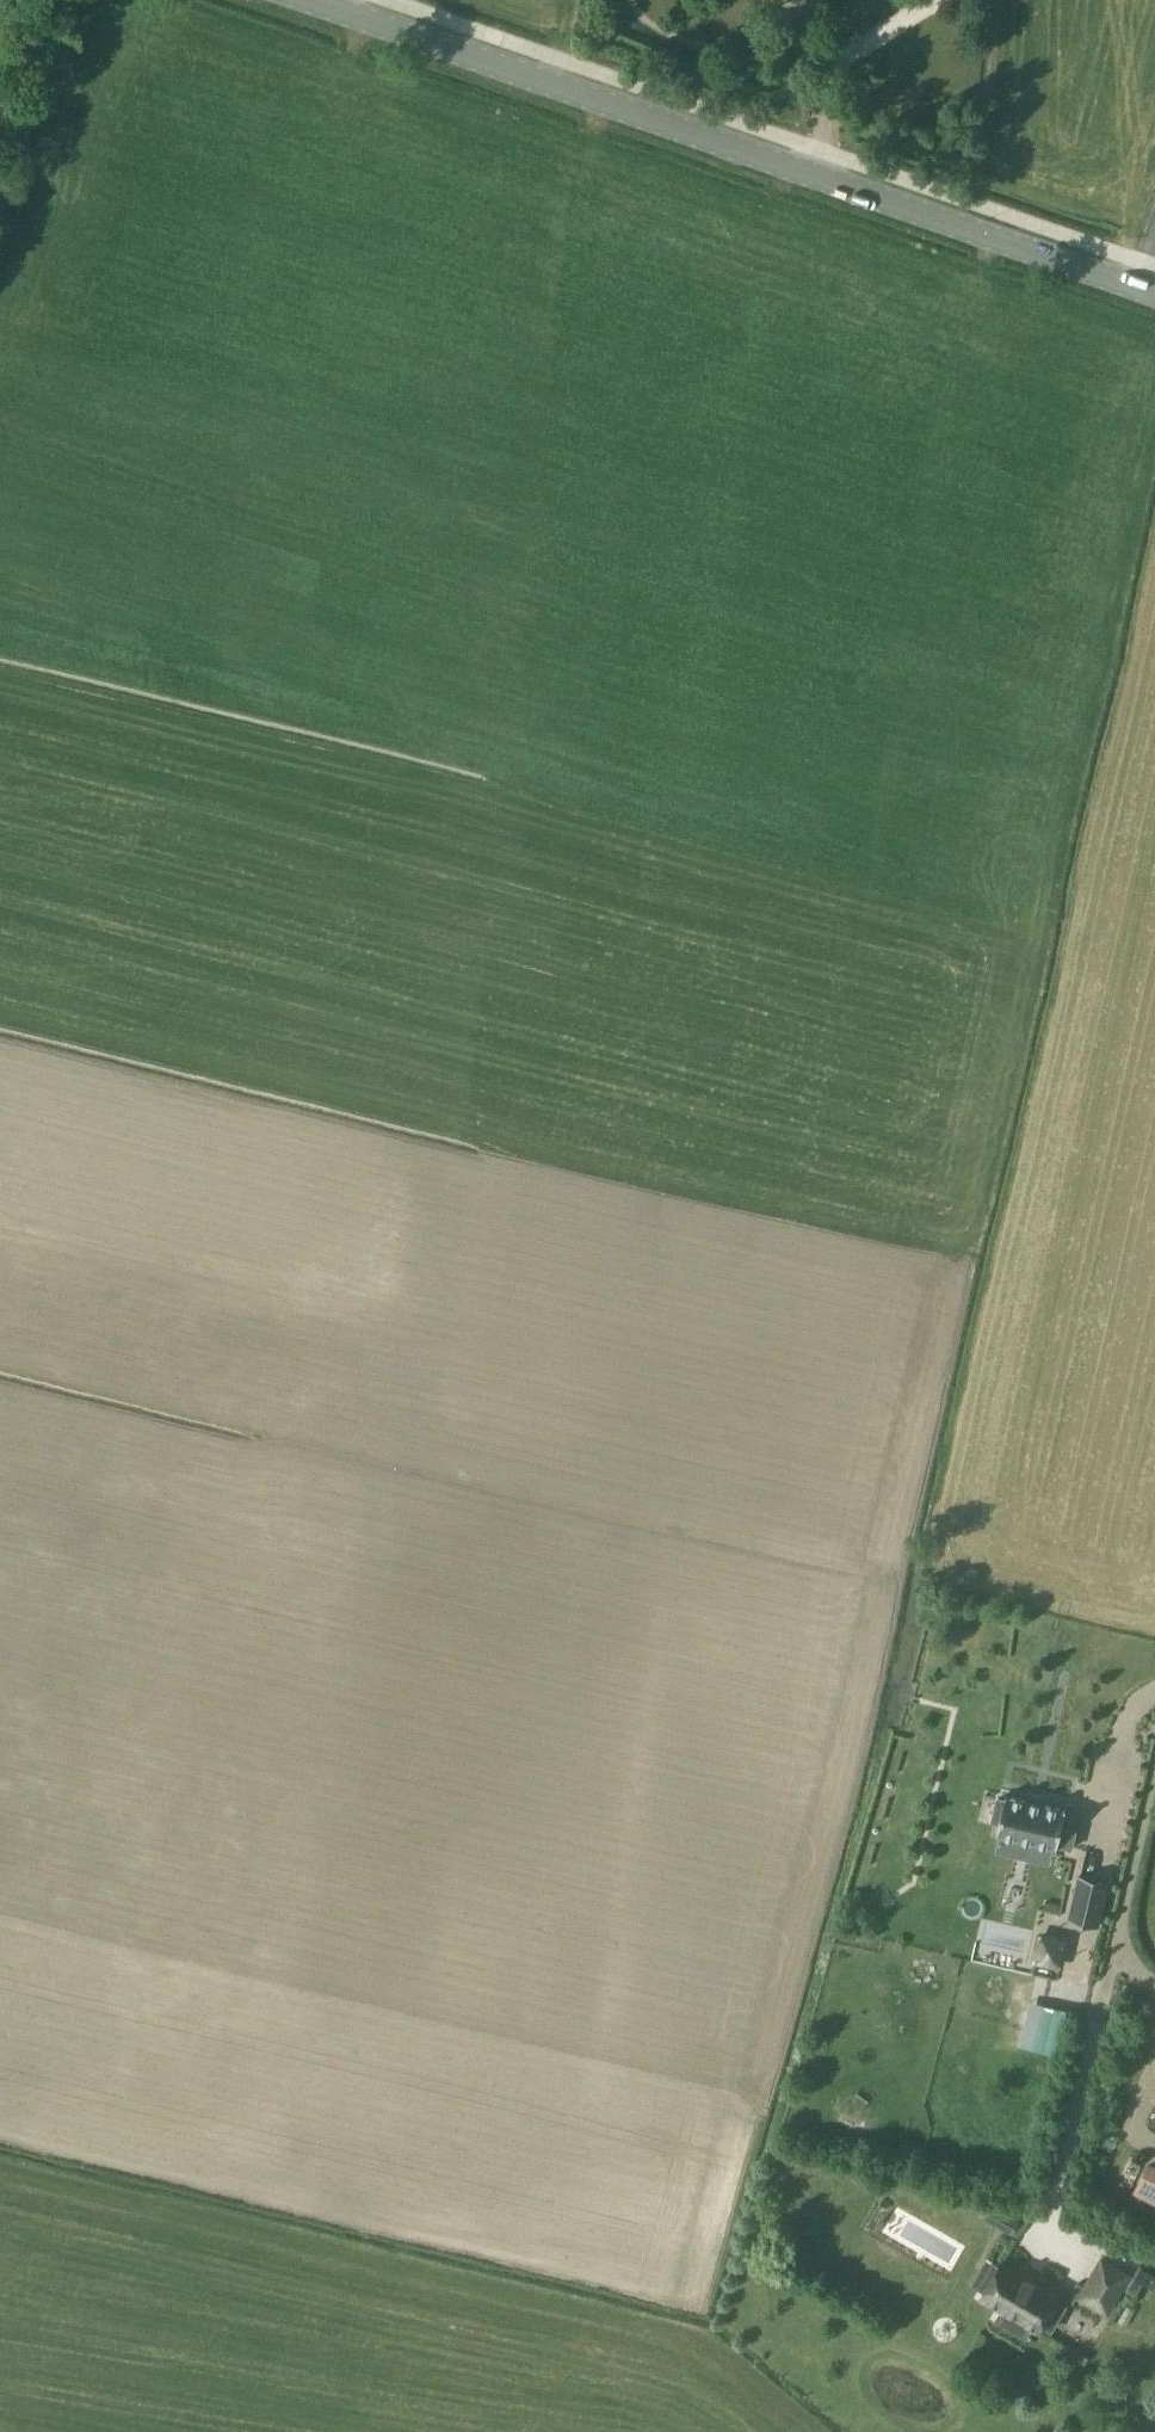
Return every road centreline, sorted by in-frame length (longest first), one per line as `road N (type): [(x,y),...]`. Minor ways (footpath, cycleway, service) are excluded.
road 1 (tertiary): [(1154,295),(293,0)]

